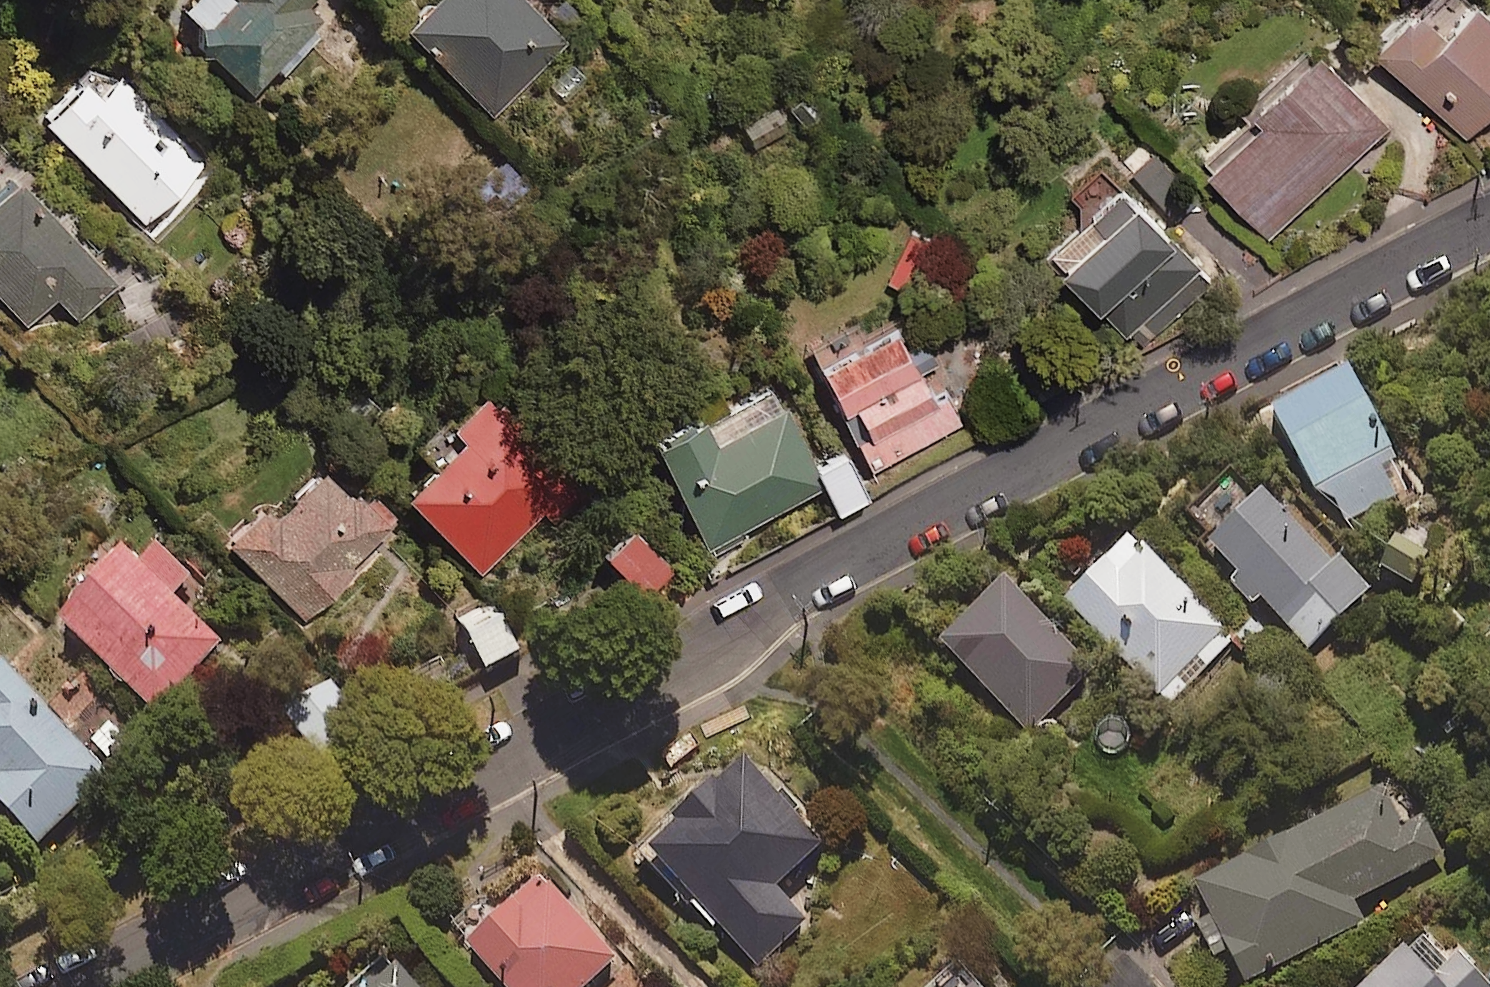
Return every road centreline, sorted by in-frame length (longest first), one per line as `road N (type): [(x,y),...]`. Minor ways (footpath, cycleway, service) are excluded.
road 1 (residential): [(1489,215),(799,579),(686,669),(86,986)]

